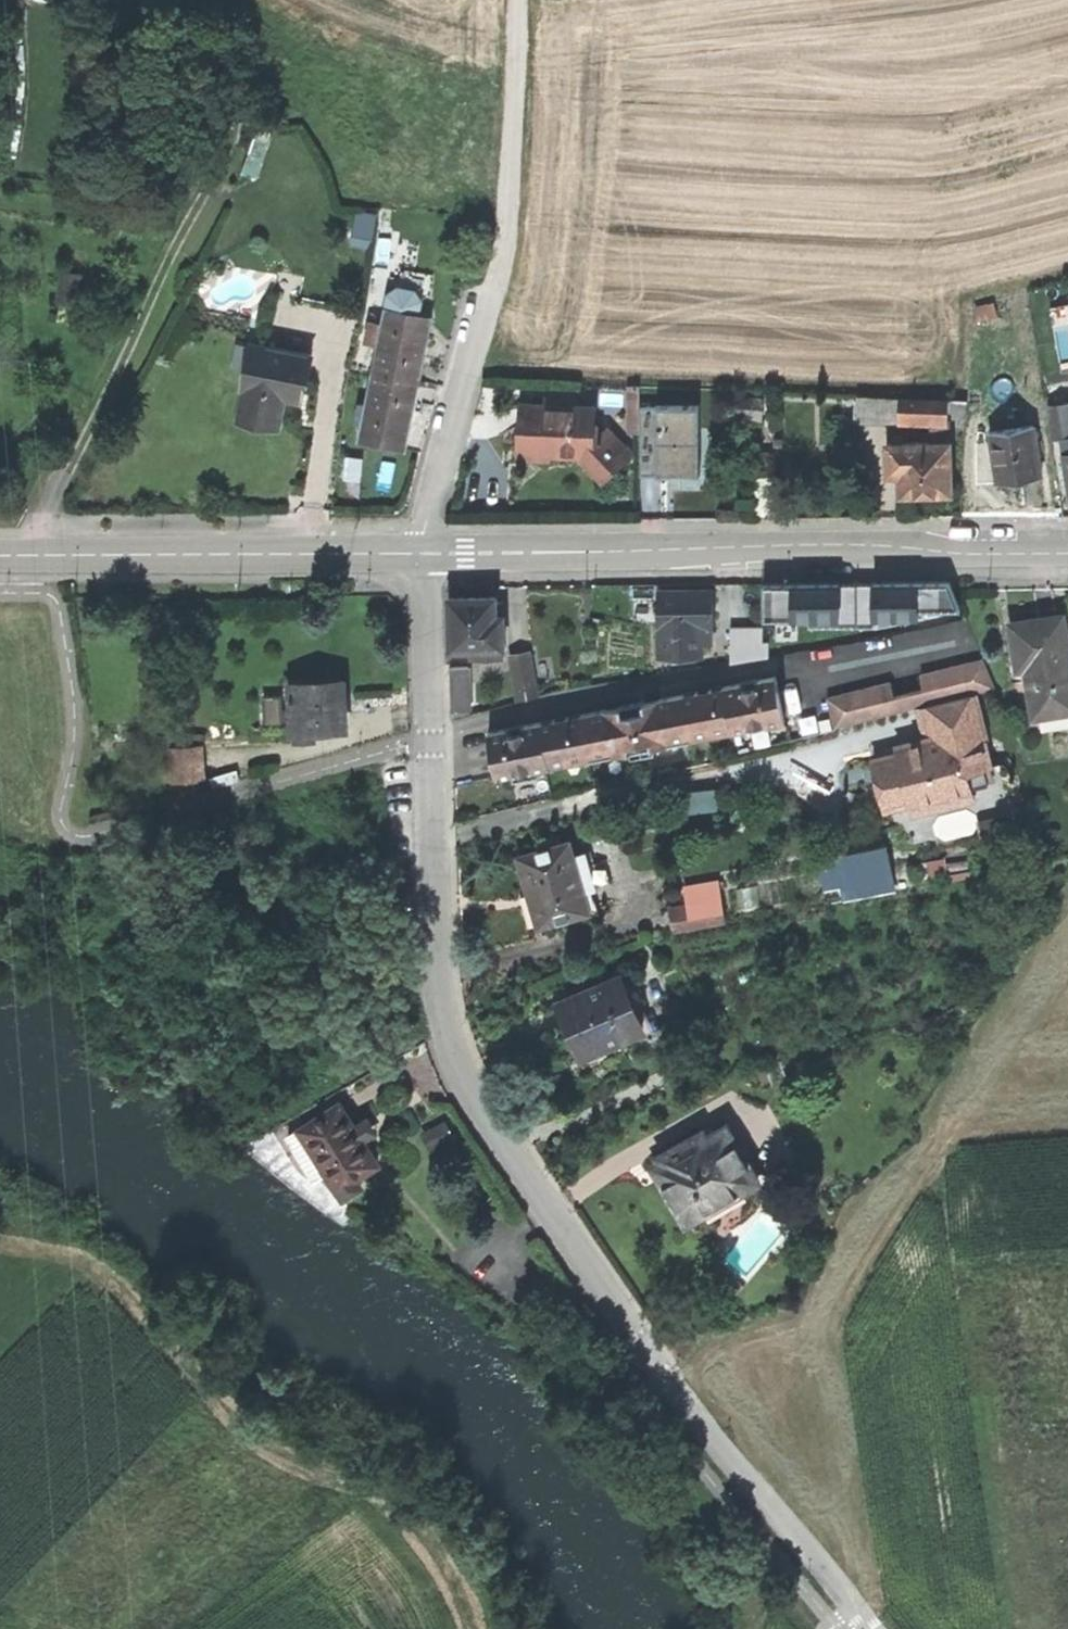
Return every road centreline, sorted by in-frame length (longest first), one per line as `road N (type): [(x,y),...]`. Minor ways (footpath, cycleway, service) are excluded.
road 1 (residential): [(429,555),(429,741),(446,1037),(481,1113),(645,1353)]
road 2 (secondary): [(429,555),(832,545),(1067,554)]
road 3 (secondary): [(0,556),(420,555)]
road 4 (unclassified): [(645,1353),(871,1628)]
road 5 (track): [(518,0),(504,224),(483,311)]
road 6 (track): [(294,1440),(340,1458),(405,1502),(465,1567),(482,1628)]
road 7 (residential): [(483,311),(420,555)]

